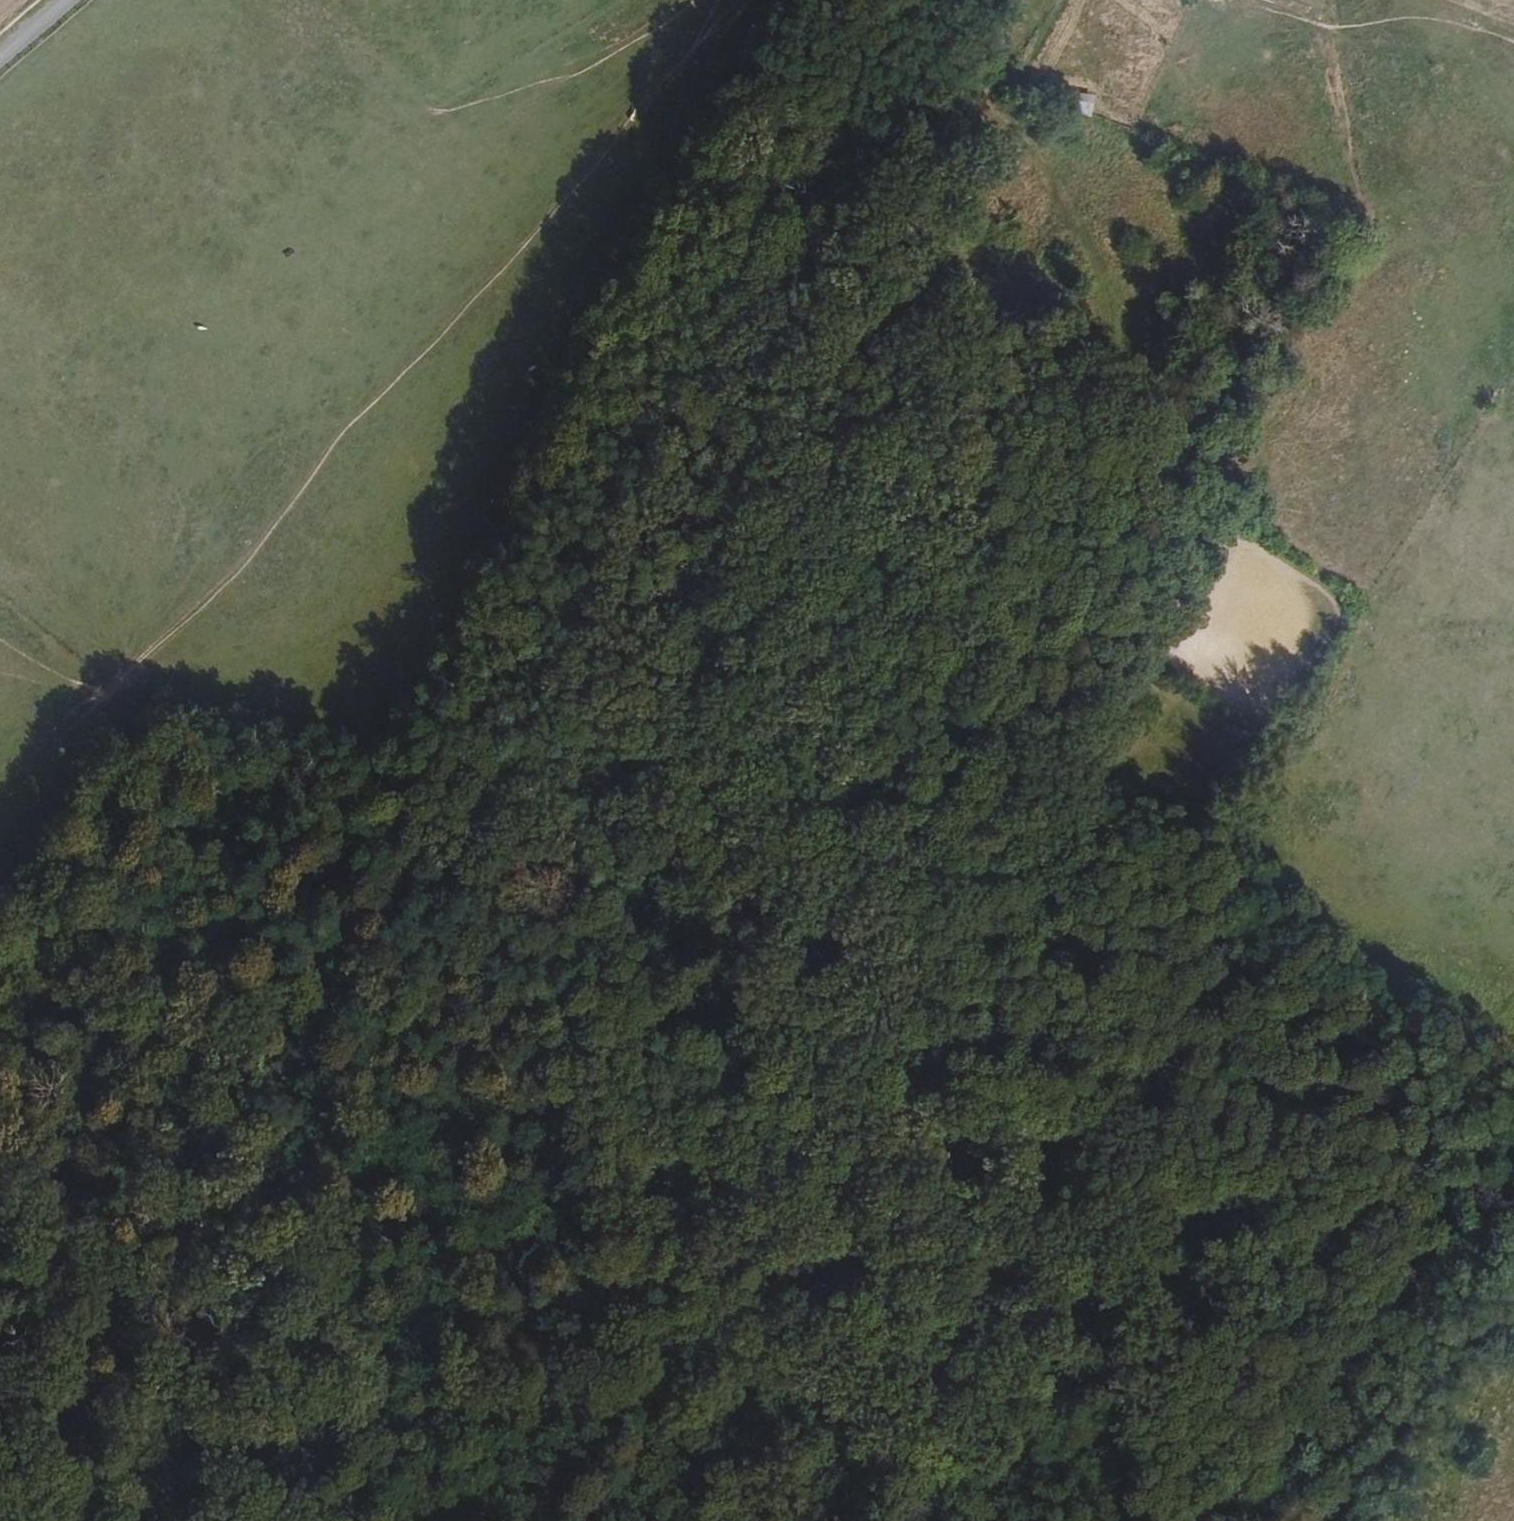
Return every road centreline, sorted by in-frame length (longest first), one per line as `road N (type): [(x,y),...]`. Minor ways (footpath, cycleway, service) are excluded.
road 1 (track): [(1513,1173),(1258,1520)]
road 2 (track): [(1063,0),(1020,74),(1064,105)]

